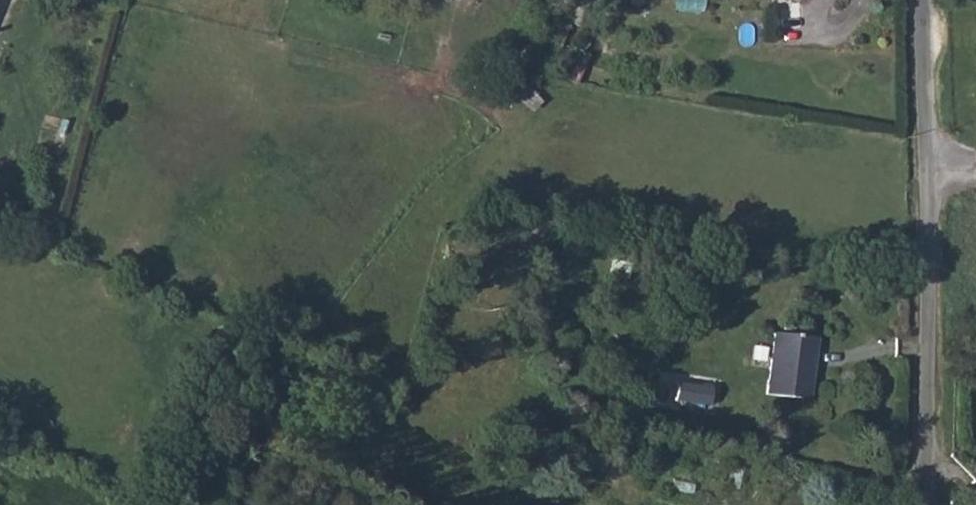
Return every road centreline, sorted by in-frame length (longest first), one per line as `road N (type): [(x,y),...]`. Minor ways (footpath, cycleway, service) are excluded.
road 1 (unclassified): [(927,0),(927,504)]

